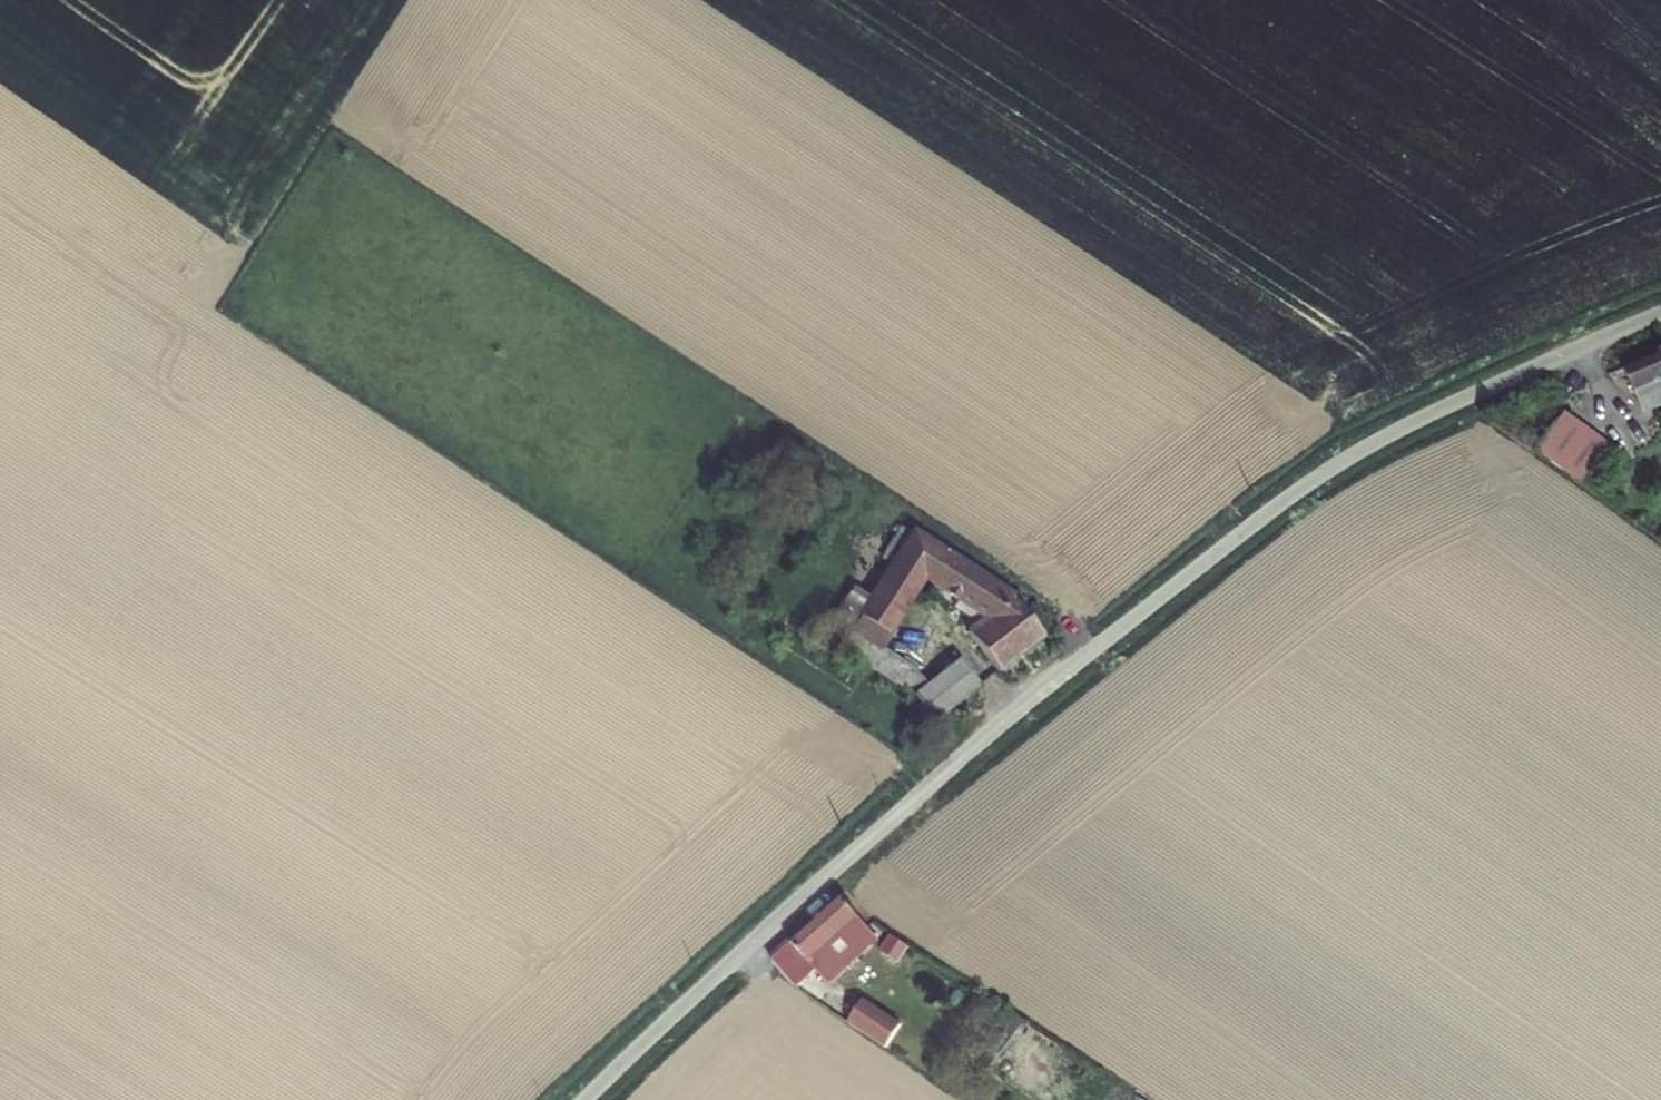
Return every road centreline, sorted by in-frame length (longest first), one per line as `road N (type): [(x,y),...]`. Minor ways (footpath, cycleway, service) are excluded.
road 1 (unclassified): [(583,1099),(946,768),(1284,498),(1415,419),(1660,310)]

